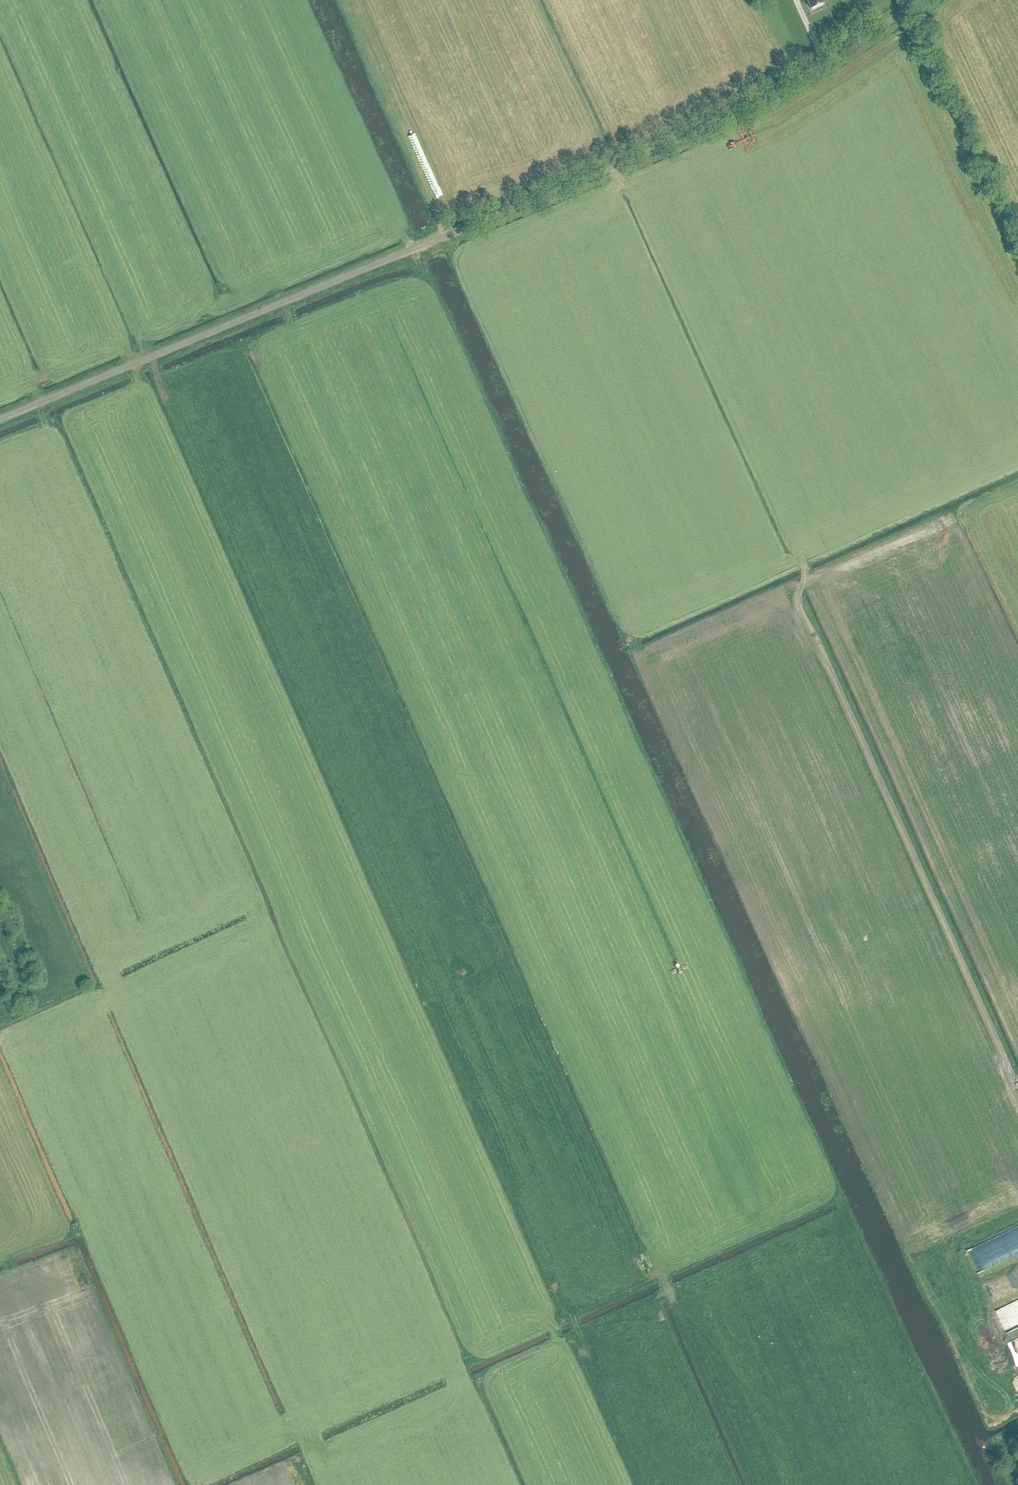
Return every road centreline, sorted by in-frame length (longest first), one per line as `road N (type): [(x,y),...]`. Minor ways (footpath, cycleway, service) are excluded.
road 1 (unclassified): [(0,420),(719,123),(922,0)]

